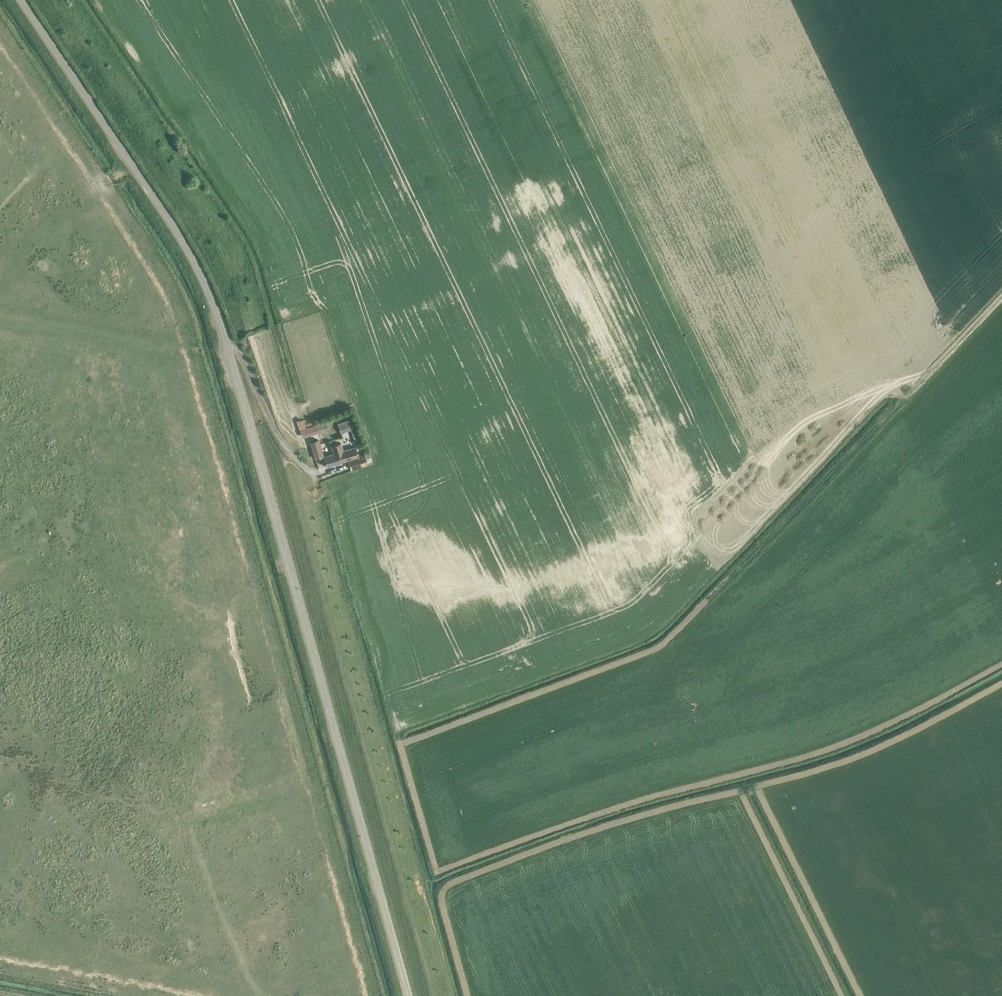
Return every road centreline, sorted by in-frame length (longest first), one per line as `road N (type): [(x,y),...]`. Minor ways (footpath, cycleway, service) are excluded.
road 1 (tertiary): [(18,0),(186,248),(221,325),(407,995)]

